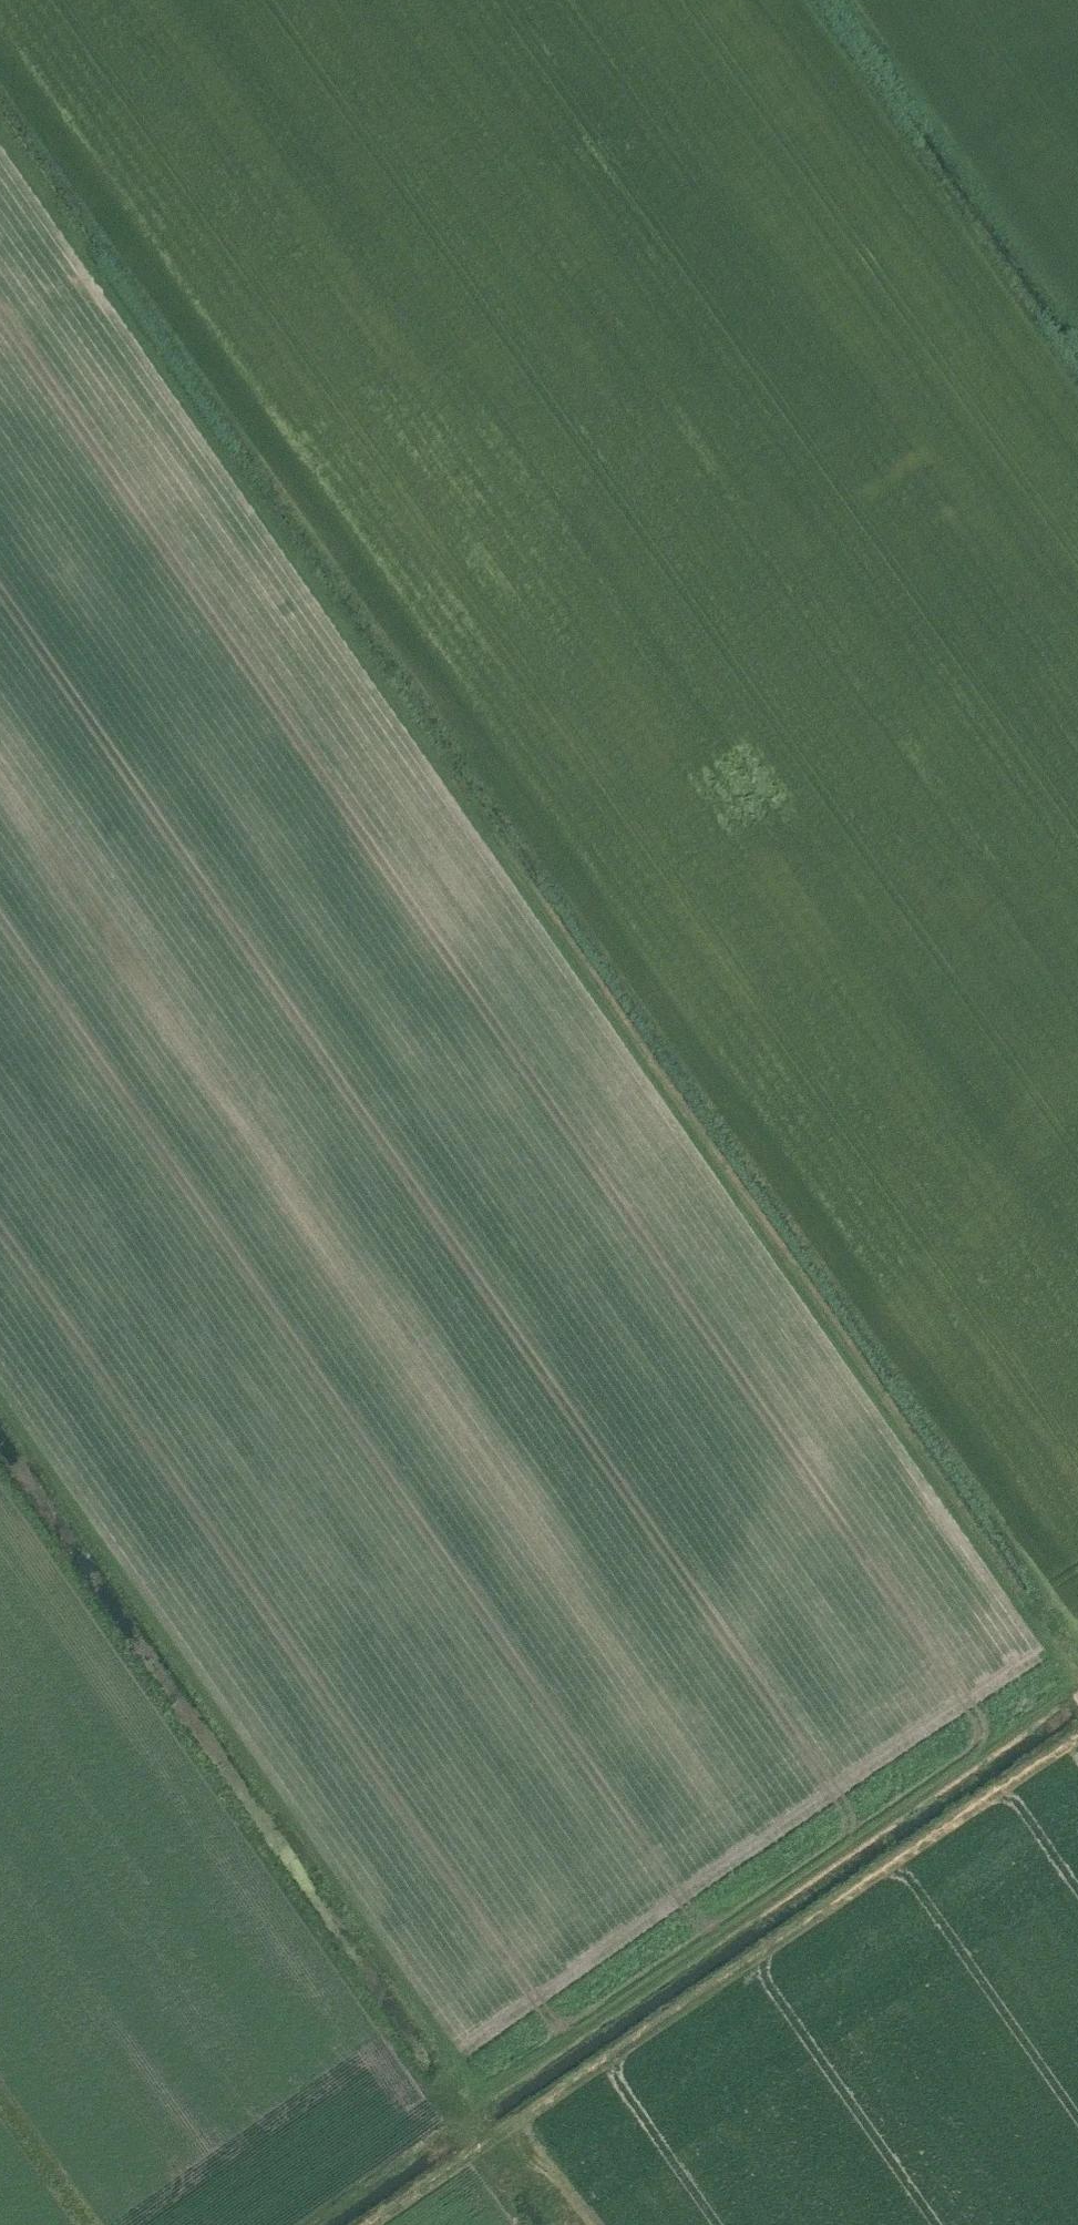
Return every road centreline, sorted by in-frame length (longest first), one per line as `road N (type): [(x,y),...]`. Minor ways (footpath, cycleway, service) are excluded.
road 1 (track): [(1077,1673),(1055,1637),(1026,1632),(999,1610),(0,174)]
road 2 (track): [(372,2224),(1077,1738)]

